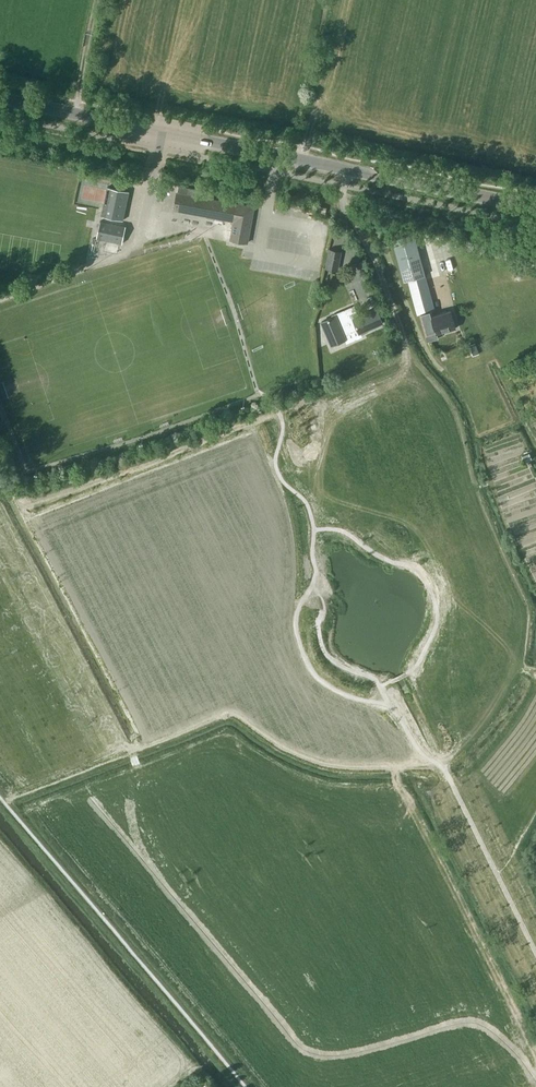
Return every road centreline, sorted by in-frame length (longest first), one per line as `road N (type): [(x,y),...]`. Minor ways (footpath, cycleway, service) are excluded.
road 1 (secondary): [(535,207),(0,98)]
road 2 (track): [(404,369),(394,310),(342,203)]

